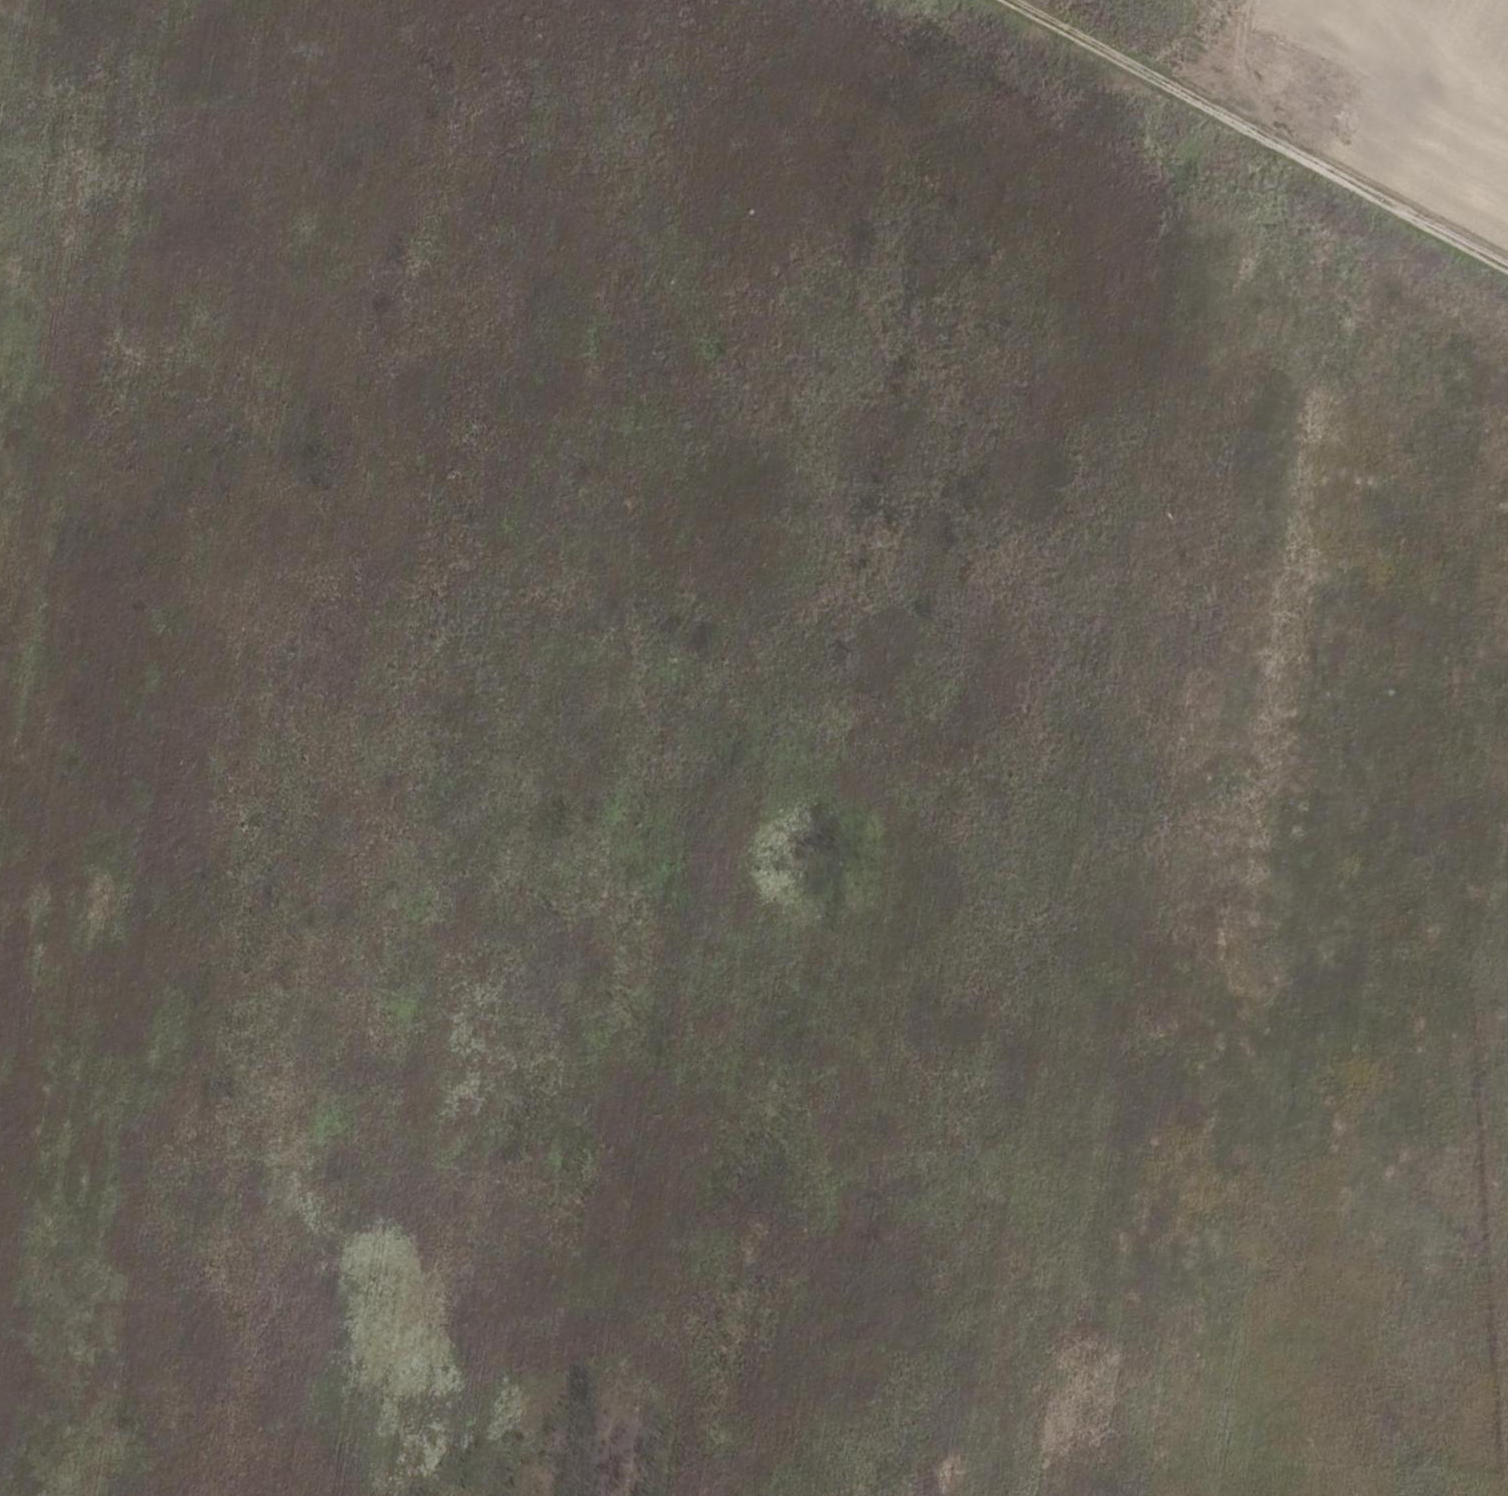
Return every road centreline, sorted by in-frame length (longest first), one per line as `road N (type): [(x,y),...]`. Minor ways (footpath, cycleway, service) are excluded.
road 1 (track): [(1010,0),(1507,267)]

